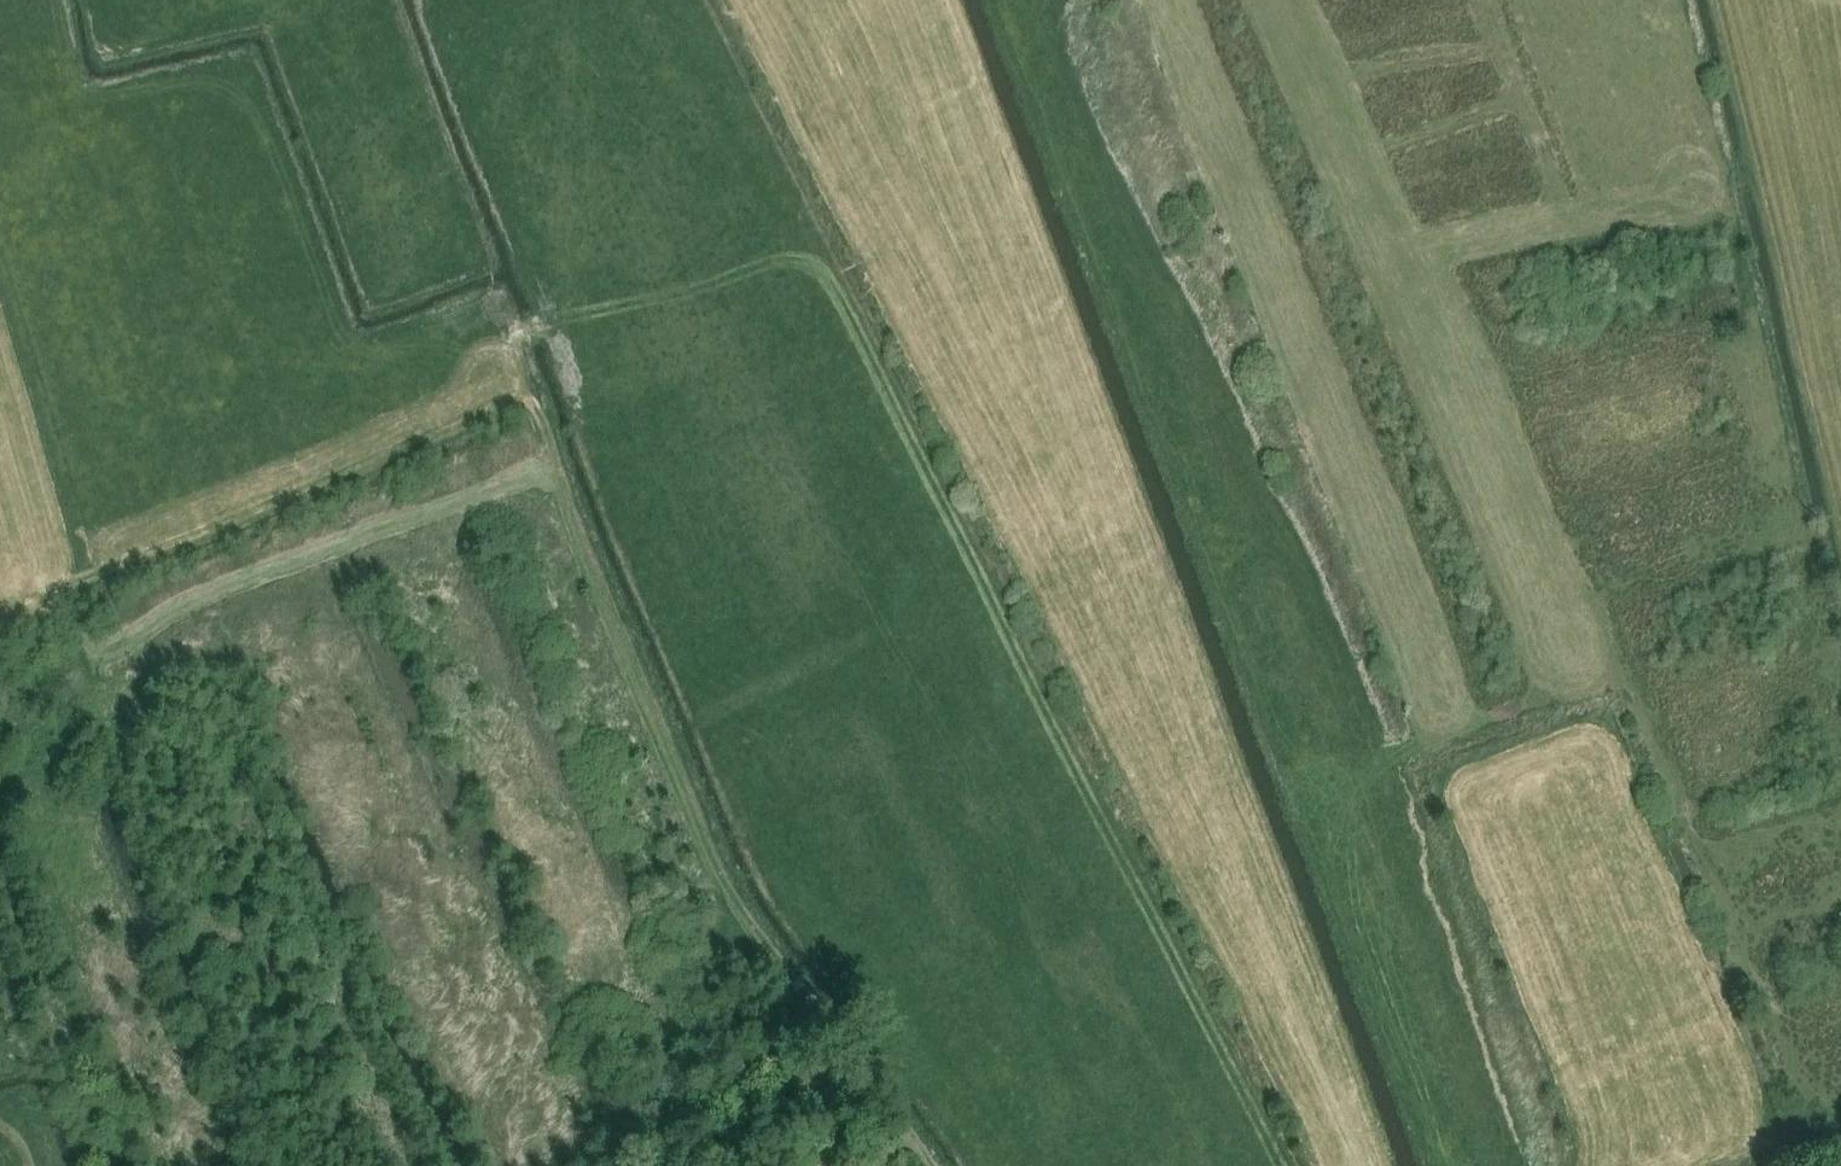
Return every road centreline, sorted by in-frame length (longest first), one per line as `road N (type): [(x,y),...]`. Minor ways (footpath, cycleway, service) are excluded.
road 1 (track): [(937,1165),(740,900),(570,504),(539,474),(510,471),(115,631)]
road 2 (track): [(681,1165),(864,1070)]

